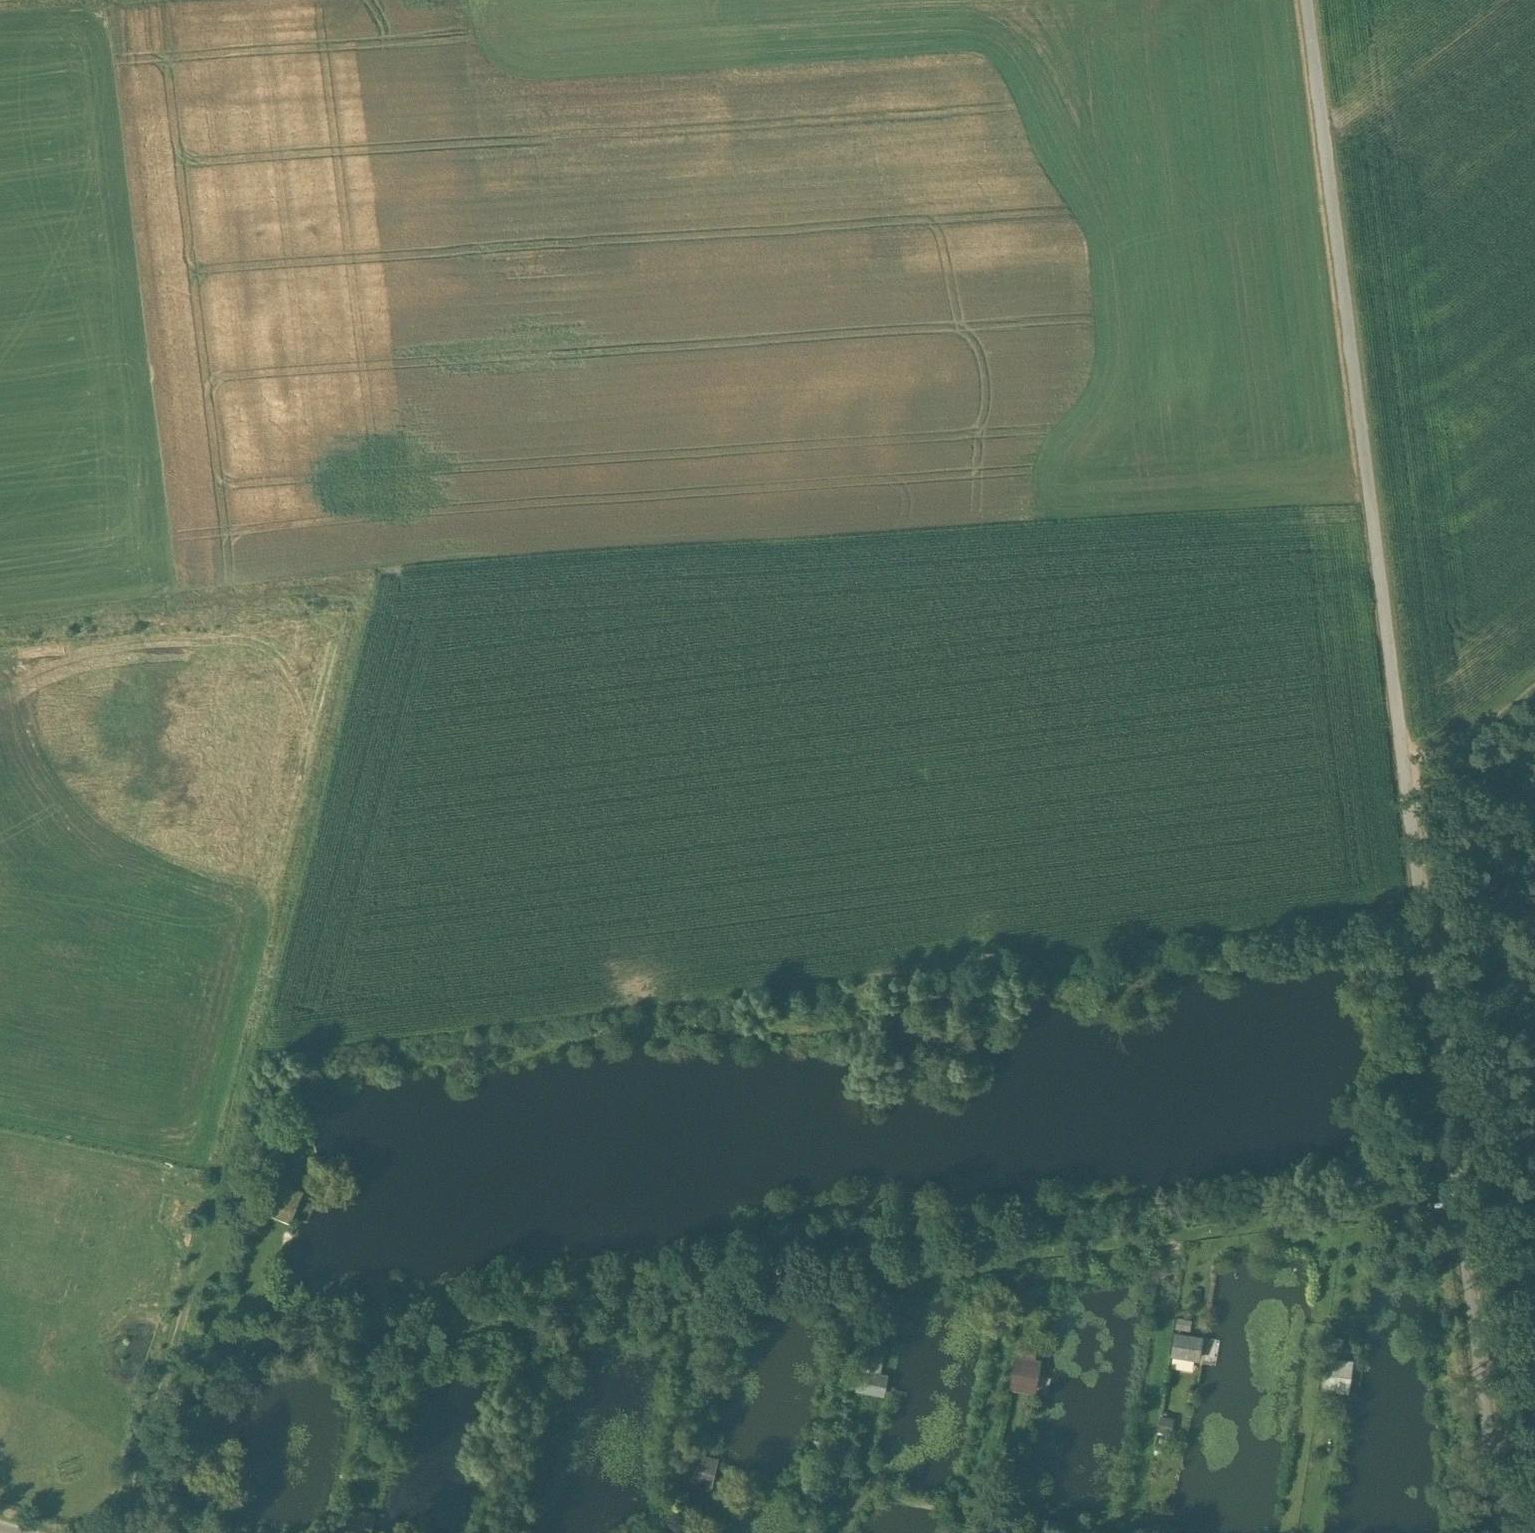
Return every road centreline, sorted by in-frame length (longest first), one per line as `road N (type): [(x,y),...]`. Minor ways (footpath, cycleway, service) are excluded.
road 1 (unclassified): [(1306,0),(1504,1532)]
road 2 (track): [(1534,1338),(1436,735)]
road 3 (track): [(1404,759),(1534,664)]

